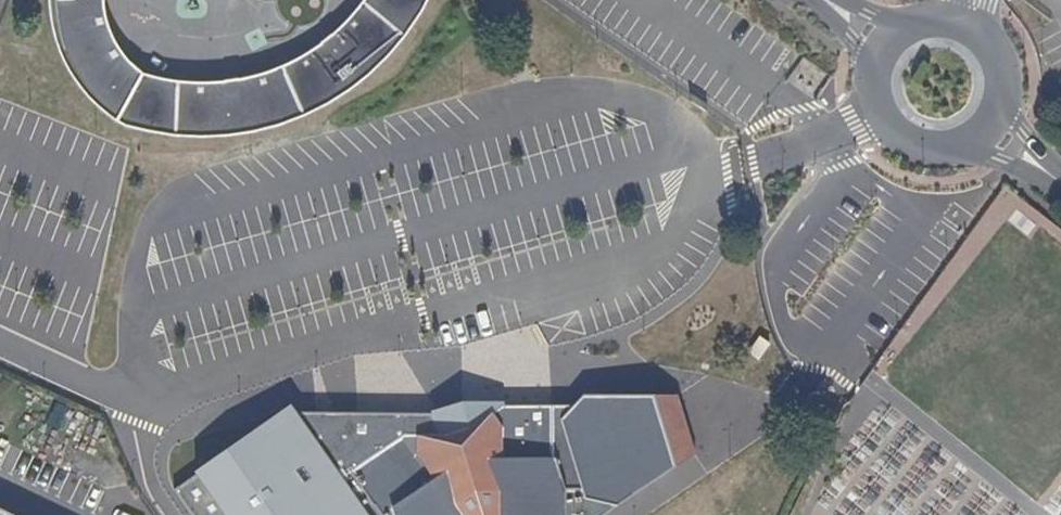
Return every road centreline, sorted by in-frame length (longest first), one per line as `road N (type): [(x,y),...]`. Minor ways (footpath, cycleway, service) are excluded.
road 1 (tertiary): [(986,122),(998,86),(973,37),(955,28),(916,28),(885,53)]
road 2 (tertiary): [(885,53),(875,91),(904,138),(939,147),(986,122)]

